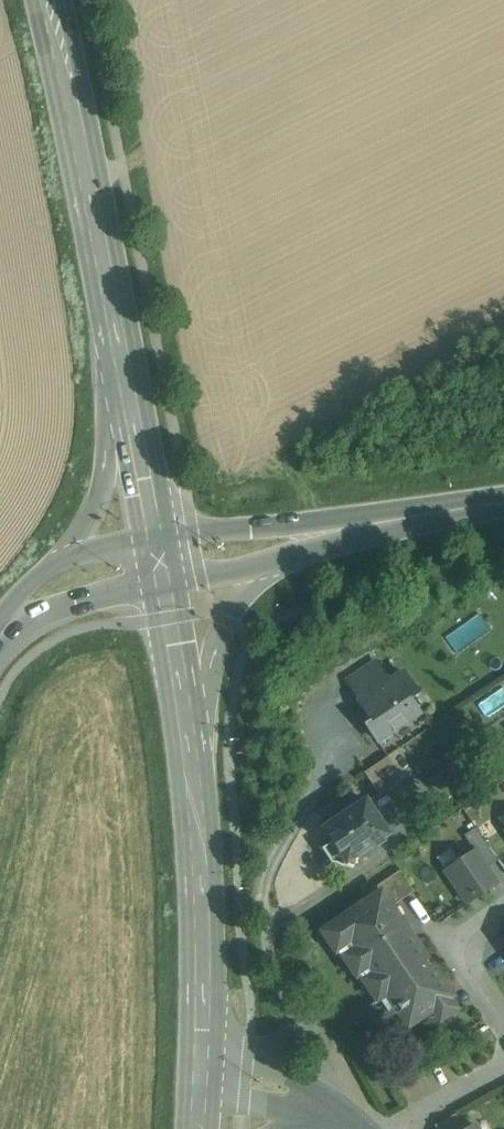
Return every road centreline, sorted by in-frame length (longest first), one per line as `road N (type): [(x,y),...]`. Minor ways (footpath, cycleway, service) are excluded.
road 1 (secondary): [(132,386),(53,0)]
road 2 (tertiary): [(201,1080),(196,814),(184,707)]
road 3 (secondary): [(184,707),(224,617),(260,572),(378,525)]
road 4 (secondary): [(132,386),(103,491),(36,594)]
road 5 (secondary): [(162,562),(378,525)]
road 6 (secondary): [(162,562),(132,386)]
road 7 (tertiary): [(346,1119),(305,1094),(201,1080)]
road 8 (tertiary): [(184,707),(162,562)]
road 9 (residential): [(503,1025),(459,949),(503,918)]
road 10 (secondary): [(36,594),(162,562)]
road 11 (secondary): [(378,525),(503,503)]

